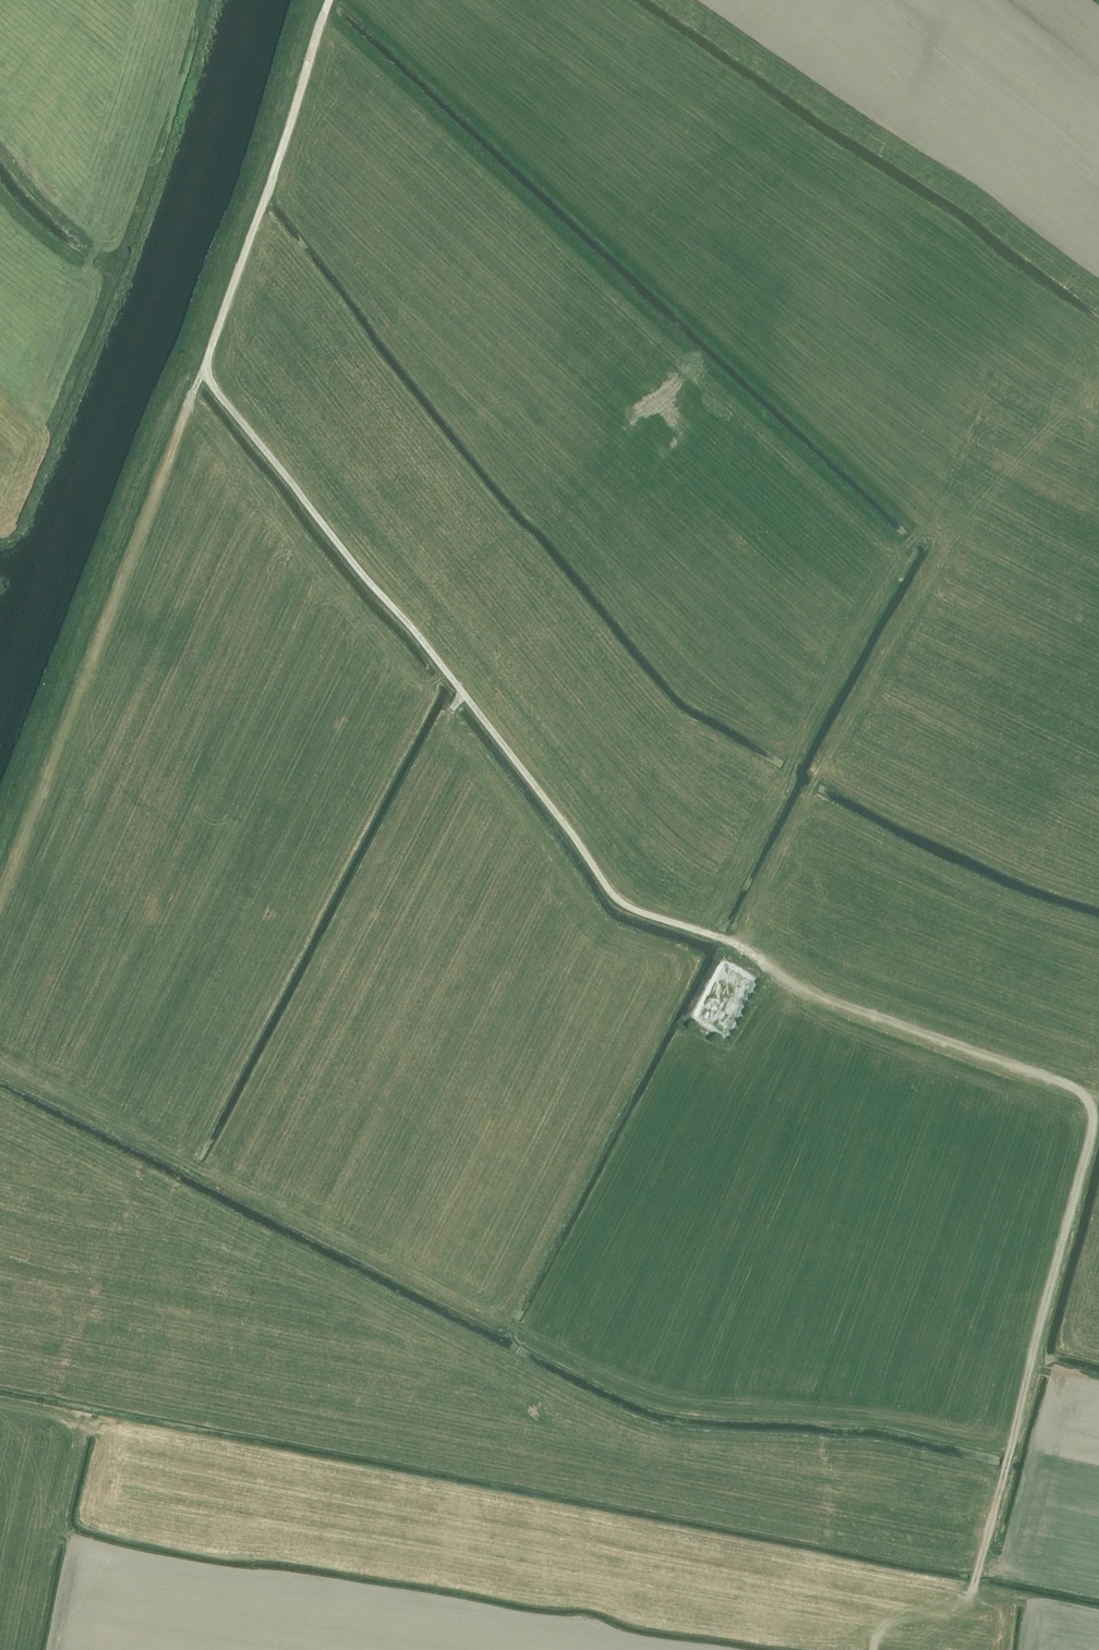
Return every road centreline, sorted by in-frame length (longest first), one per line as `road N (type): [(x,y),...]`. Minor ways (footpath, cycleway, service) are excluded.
road 1 (track): [(875,1649),(883,1625),(947,1611),(972,1593),(1091,1136),(1088,1100),(1067,1084),(816,993),(731,942),(620,902),(466,696),(220,395),(206,364)]
road 2 (track): [(185,414),(329,0)]

